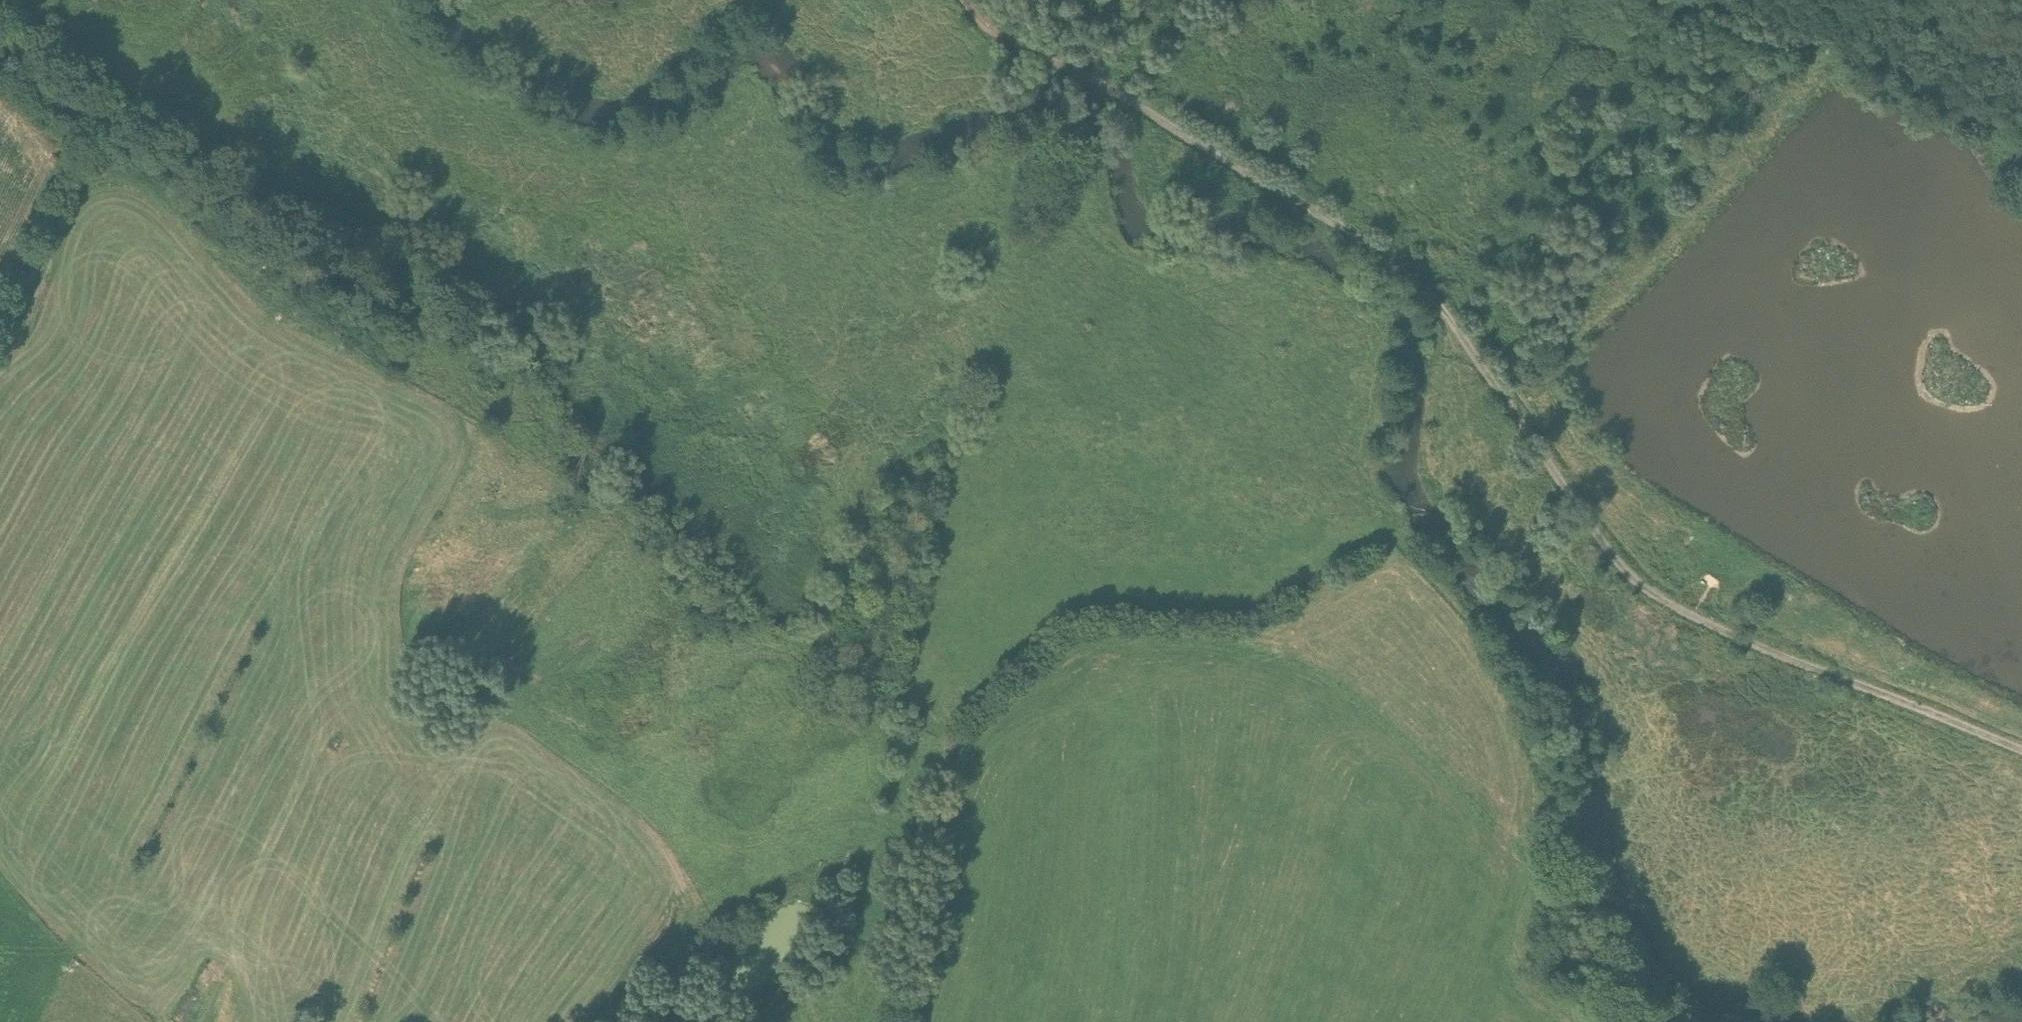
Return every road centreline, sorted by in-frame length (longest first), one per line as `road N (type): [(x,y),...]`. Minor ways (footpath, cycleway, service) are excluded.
road 1 (track): [(2021,751),(1652,595),(1586,525),(1428,292),(1334,224),(1012,44),(963,0)]

